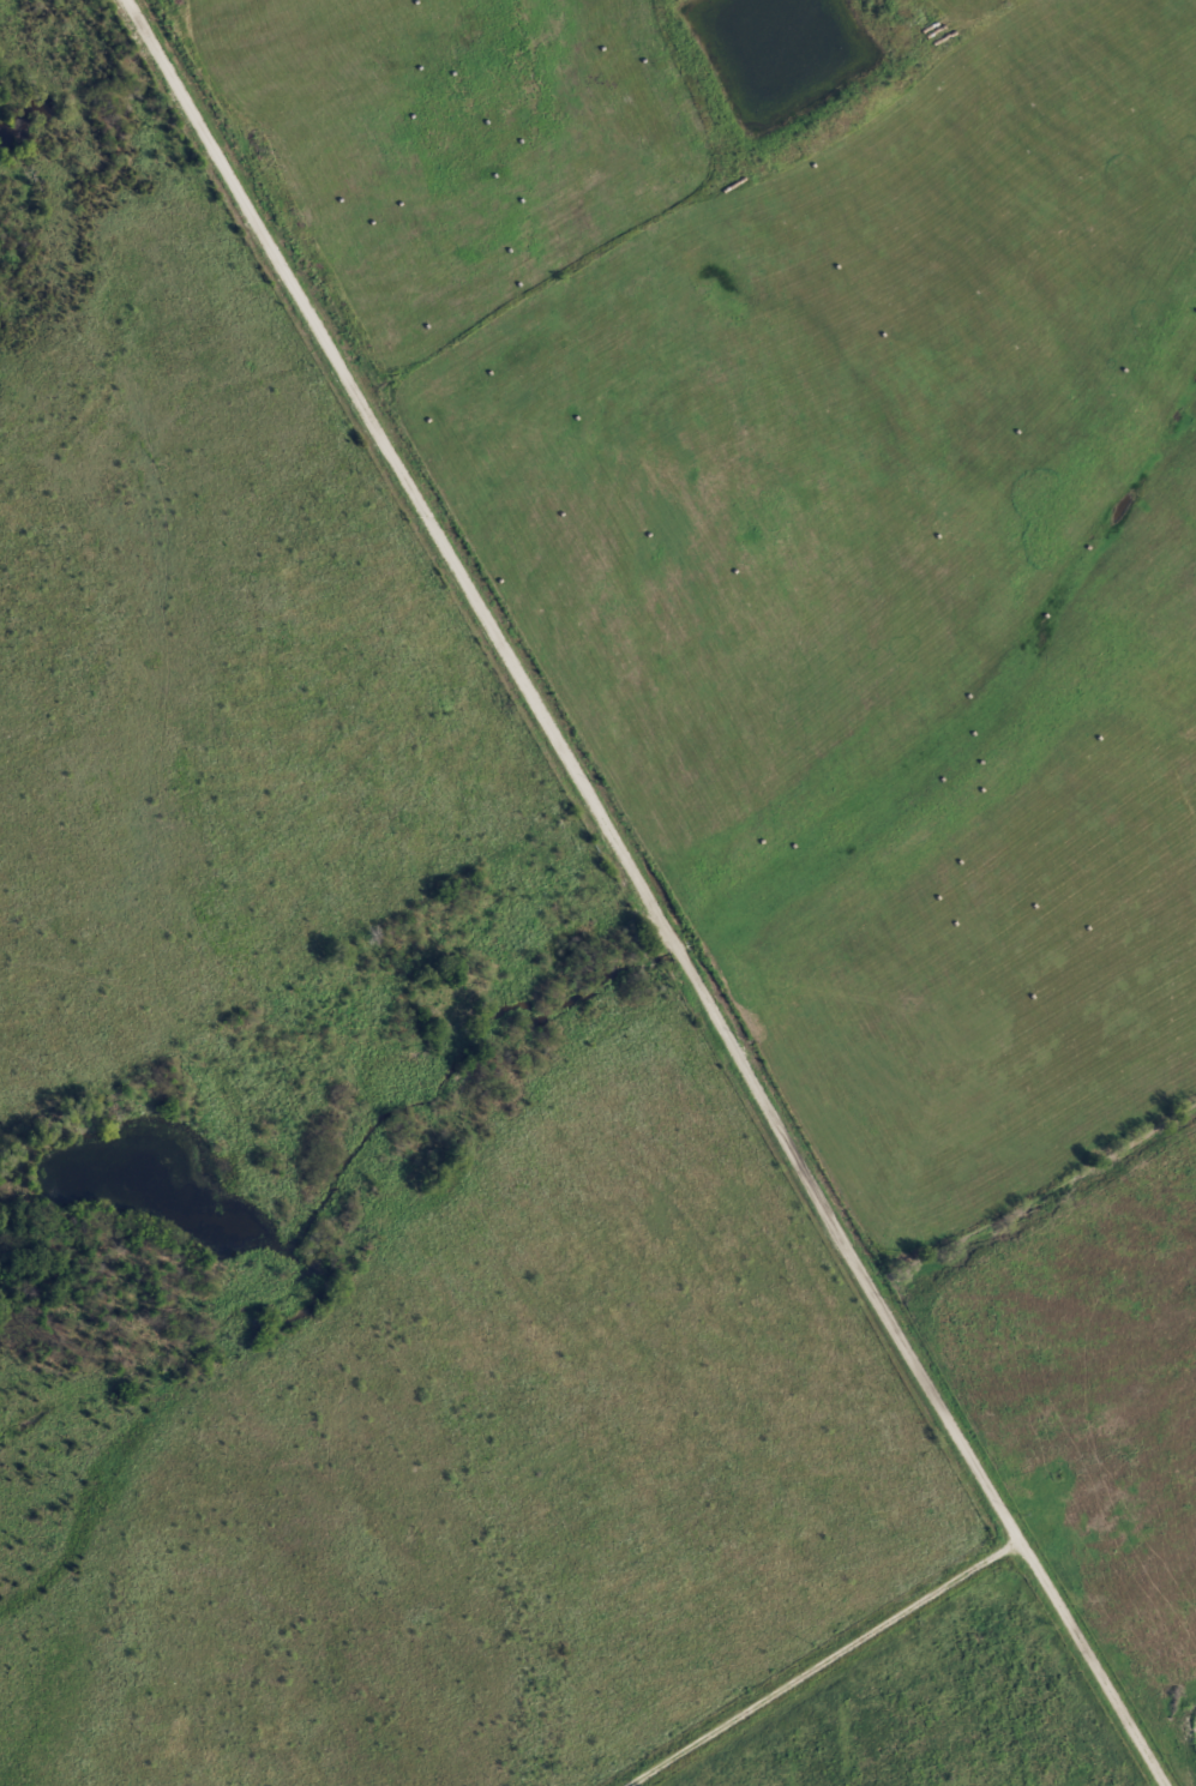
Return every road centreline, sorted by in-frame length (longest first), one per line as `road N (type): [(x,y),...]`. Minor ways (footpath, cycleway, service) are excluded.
road 1 (residential): [(623,1785),(1014,1538)]

